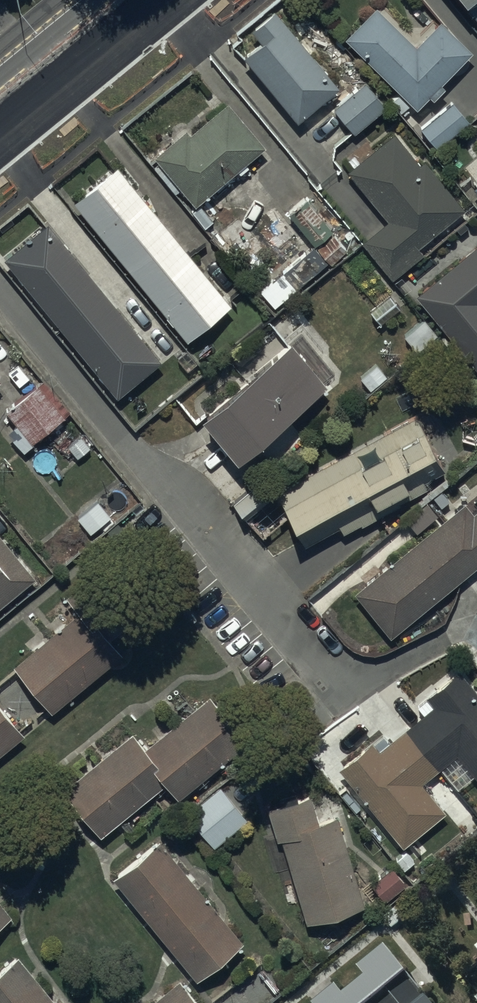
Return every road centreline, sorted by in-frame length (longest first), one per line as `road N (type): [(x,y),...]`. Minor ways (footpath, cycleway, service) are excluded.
road 1 (residential): [(0,287),(349,705)]
road 2 (primary): [(0,117),(143,0)]

